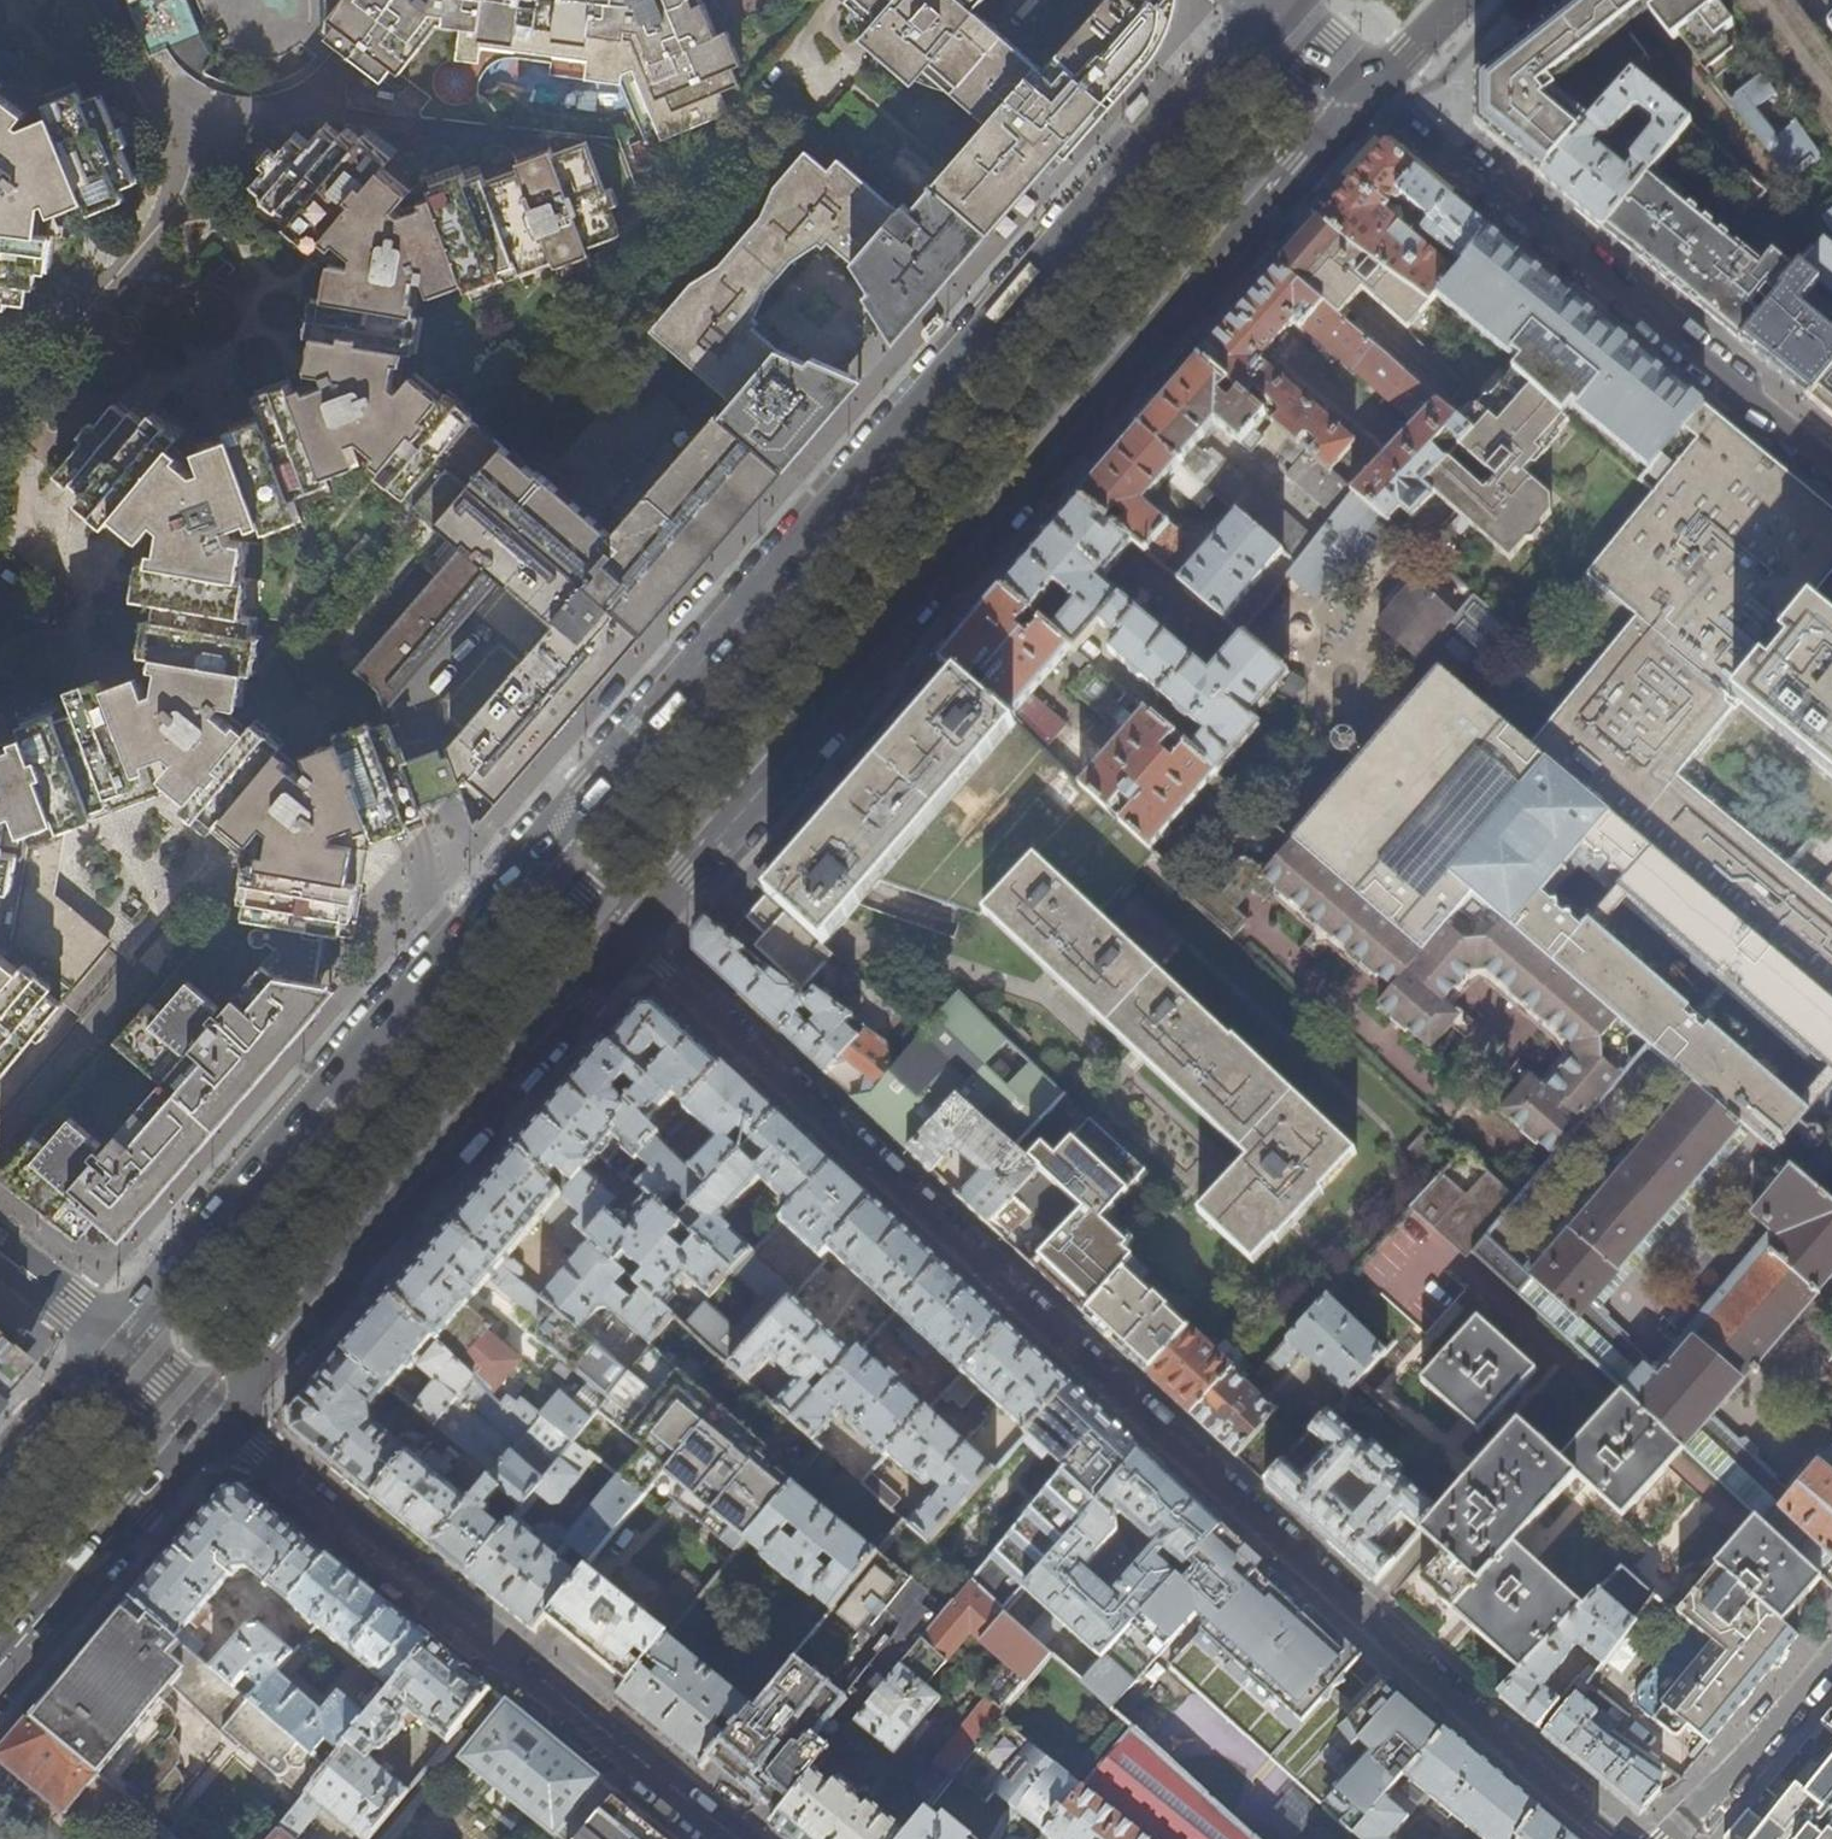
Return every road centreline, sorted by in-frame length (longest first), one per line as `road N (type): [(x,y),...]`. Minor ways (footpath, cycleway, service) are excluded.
road 1 (residential): [(1616,1838),(1416,1666),(634,934)]
road 2 (primary): [(634,934),(1364,87)]
road 3 (primary): [(1257,4),(538,847)]
road 4 (residential): [(735,1838),(257,1449),(211,1423)]
road 5 (primary): [(538,847),(113,1342)]
road 6 (primary): [(211,1423),(634,934)]
road 7 (residential): [(1364,87),(1831,464)]
road 8 (primary): [(0,1664),(211,1423)]
road 9 (residential): [(1677,1838),(1831,1653)]
road 10 (primary): [(113,1342),(0,1473)]
road 11 (residential): [(113,1342),(0,1253)]
road 12 (residential): [(1364,87),(1257,4)]
road 13 (residential): [(634,934),(538,847)]
road 14 (residential): [(211,1423),(113,1342)]
road 15 (primary): [(1364,87),(1453,0)]

